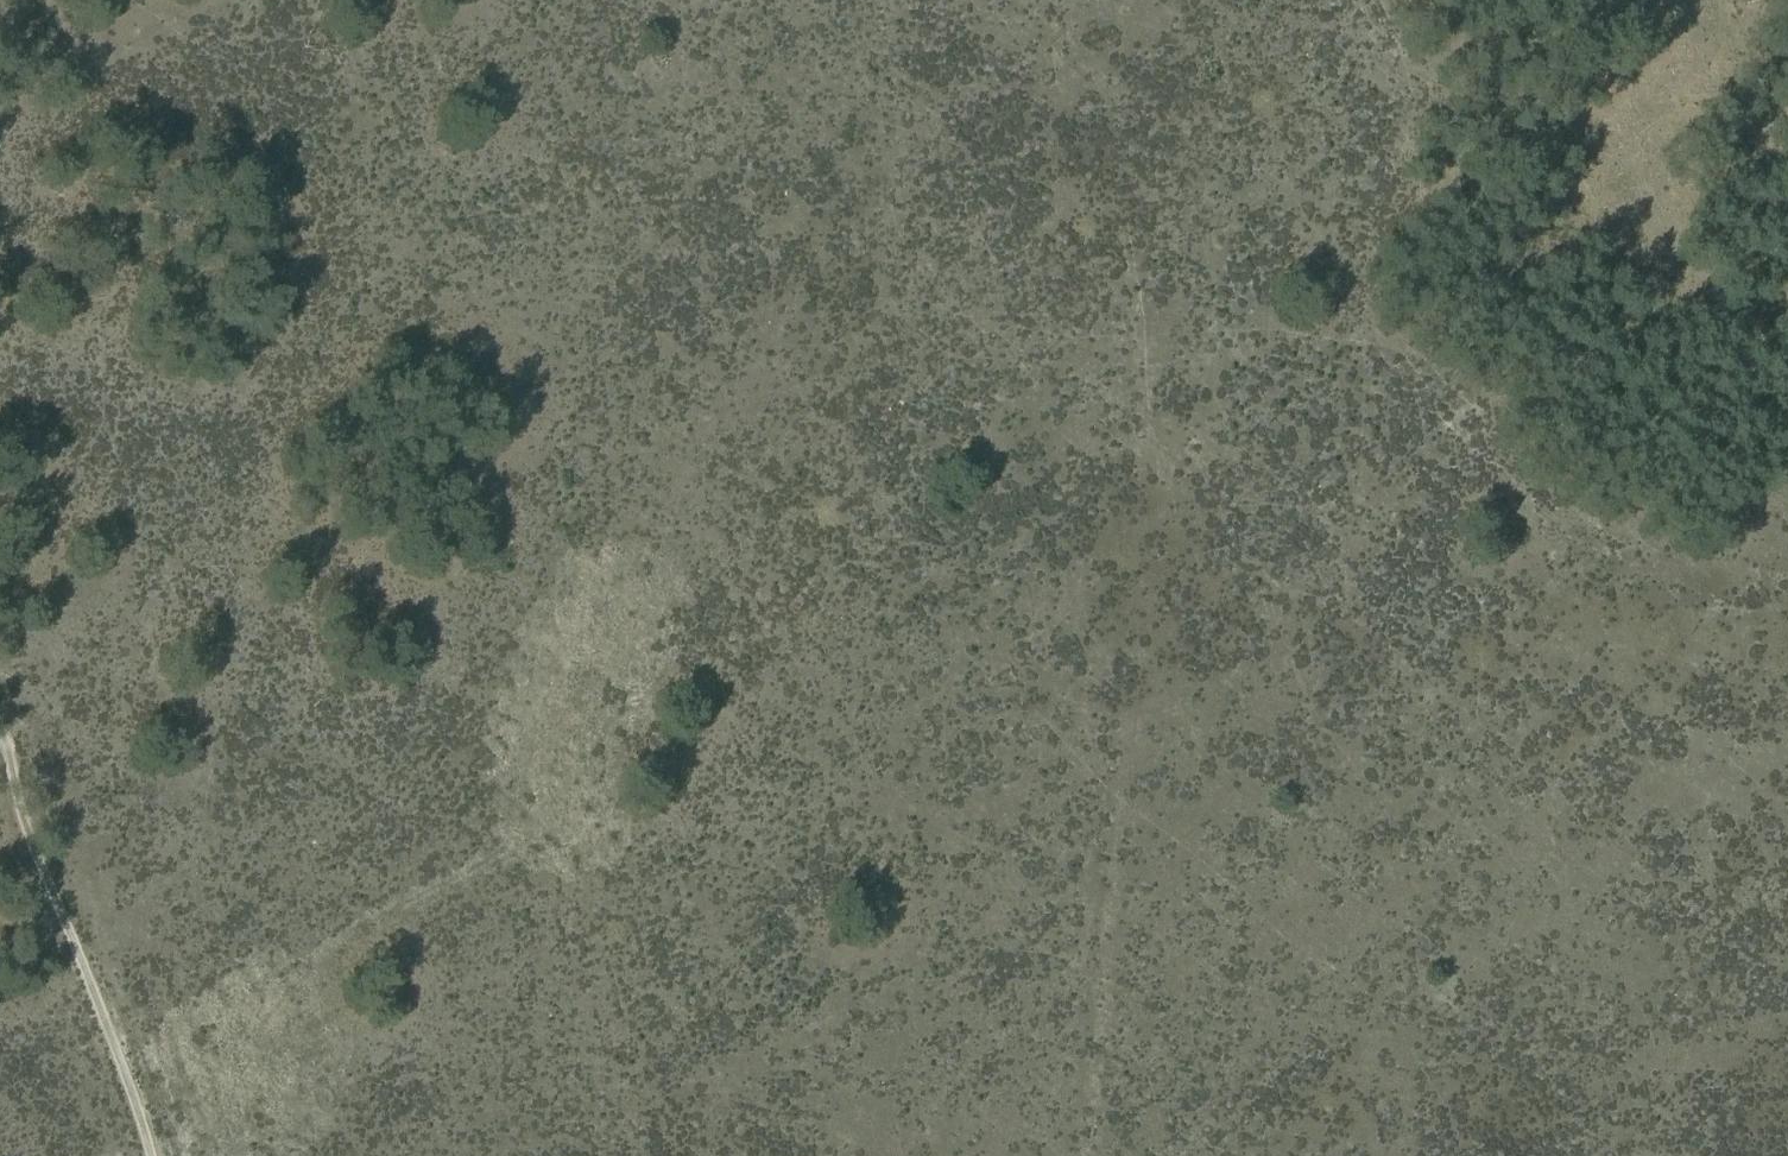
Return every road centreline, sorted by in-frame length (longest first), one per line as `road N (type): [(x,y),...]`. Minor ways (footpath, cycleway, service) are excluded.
road 1 (track): [(0,747),(146,1155)]

